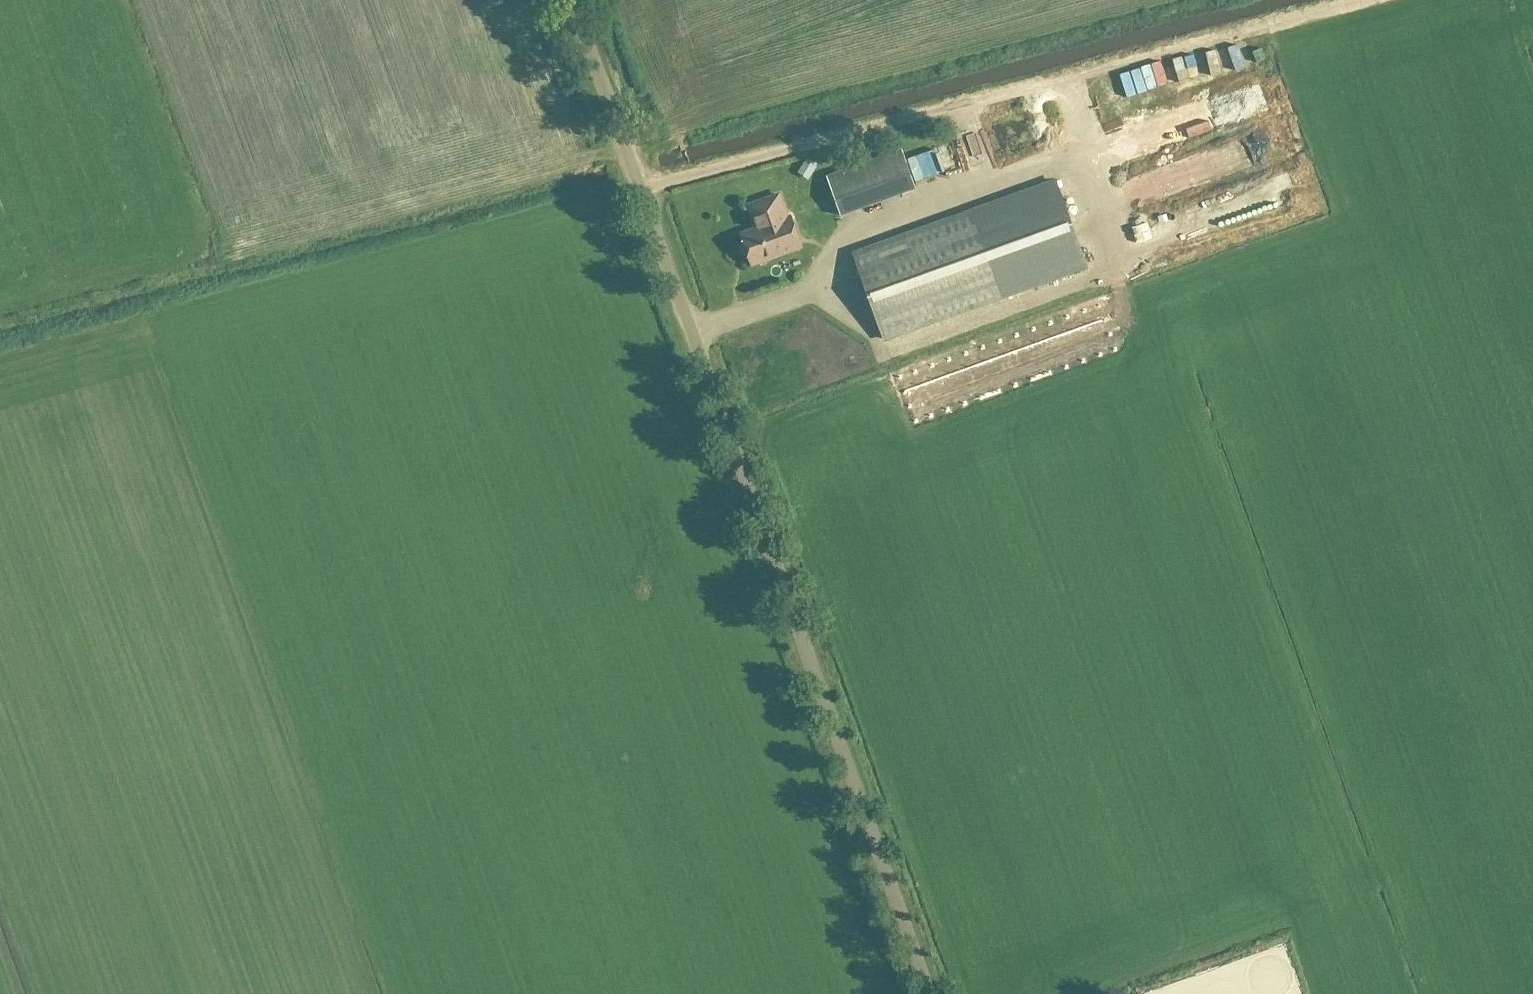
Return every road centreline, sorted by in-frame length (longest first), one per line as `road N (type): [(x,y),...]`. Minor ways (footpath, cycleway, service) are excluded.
road 1 (unclassified): [(925,993),(568,0)]

